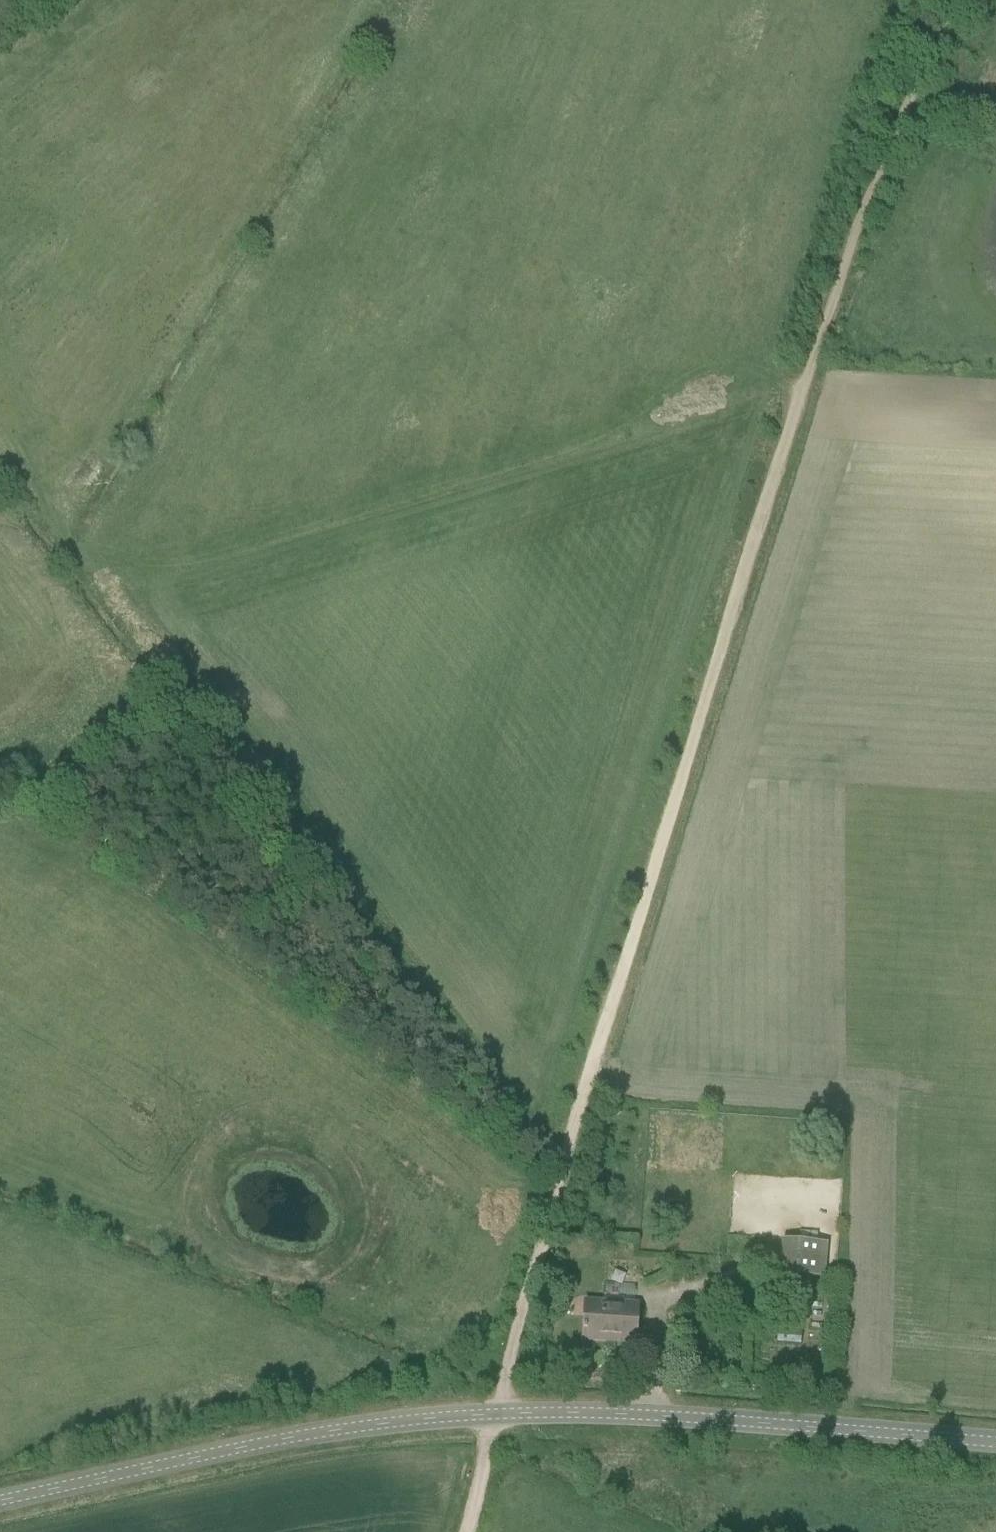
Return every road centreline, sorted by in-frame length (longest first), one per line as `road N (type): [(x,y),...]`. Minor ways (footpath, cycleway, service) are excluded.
road 1 (track): [(953,0),(841,275),(775,467),(599,1032),(468,1531)]
road 2 (tertiary): [(0,1501),(329,1432),(467,1416),(662,1416),(995,1444)]

